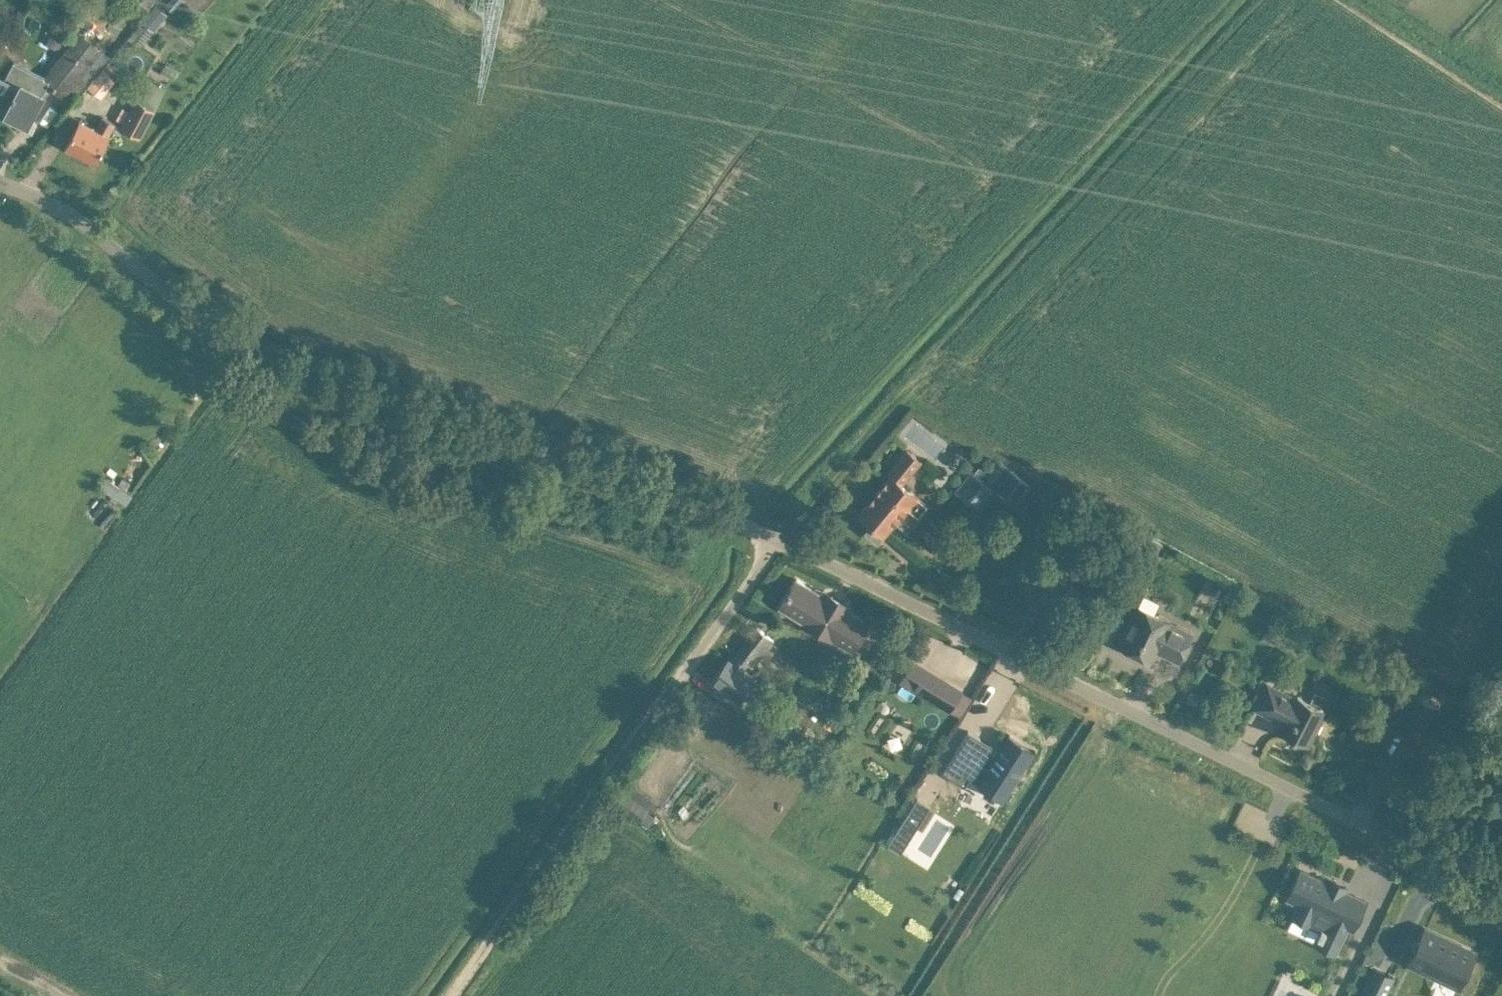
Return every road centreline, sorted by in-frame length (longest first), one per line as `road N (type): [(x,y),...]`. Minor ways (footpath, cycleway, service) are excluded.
road 1 (unclassified): [(1501,893),(781,542),(541,453),(297,375),(207,323),(74,215),(0,183)]
road 2 (track): [(448,995),(781,542)]

